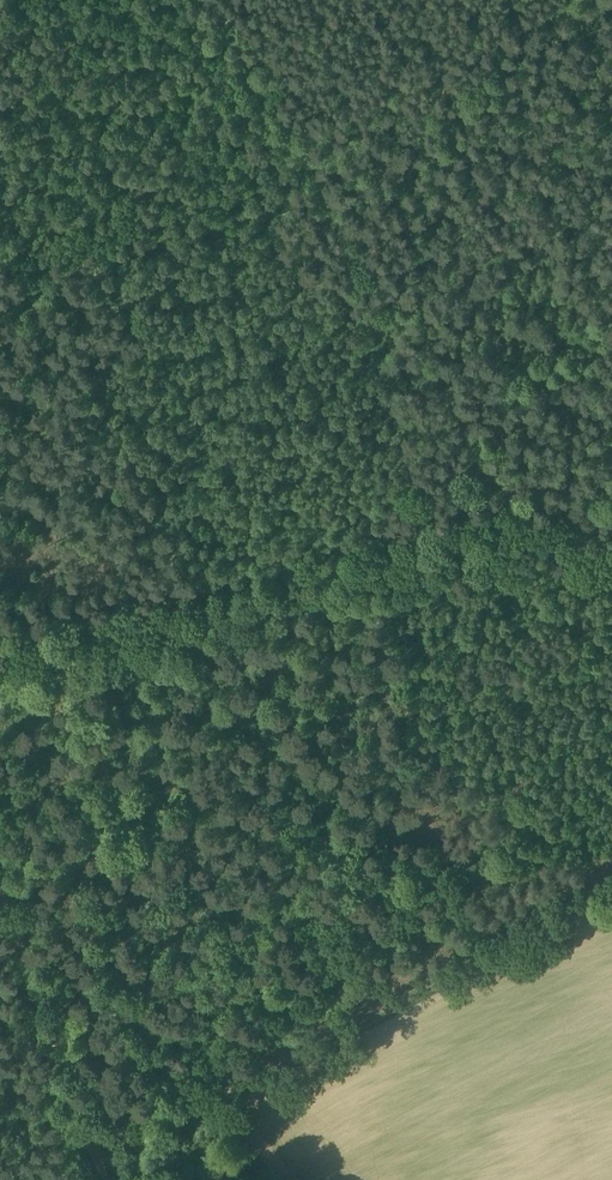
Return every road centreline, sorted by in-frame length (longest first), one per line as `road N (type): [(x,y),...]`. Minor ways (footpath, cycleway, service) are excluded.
road 1 (track): [(0,891),(81,1127),(109,1179)]

